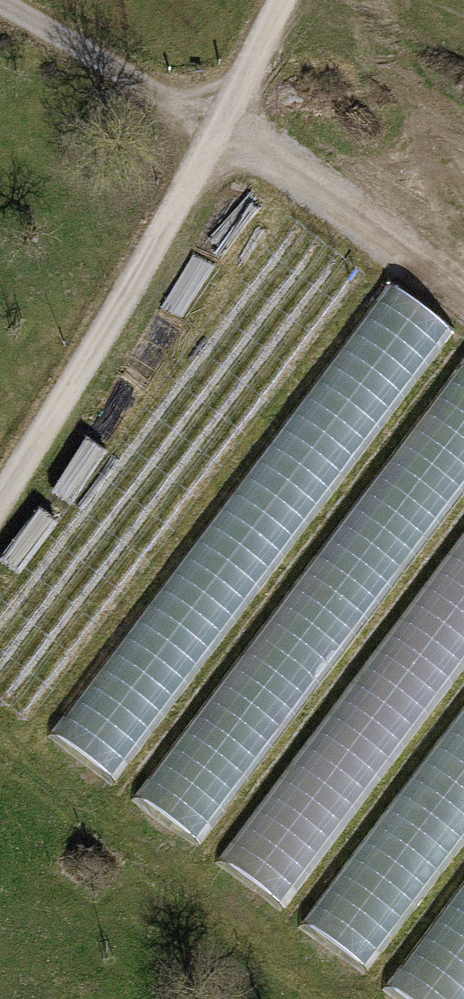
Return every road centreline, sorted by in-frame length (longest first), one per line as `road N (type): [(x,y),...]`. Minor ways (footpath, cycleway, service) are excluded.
road 1 (track): [(275,0),(216,124),(0,493)]
road 2 (track): [(0,3),(216,124),(463,309)]

